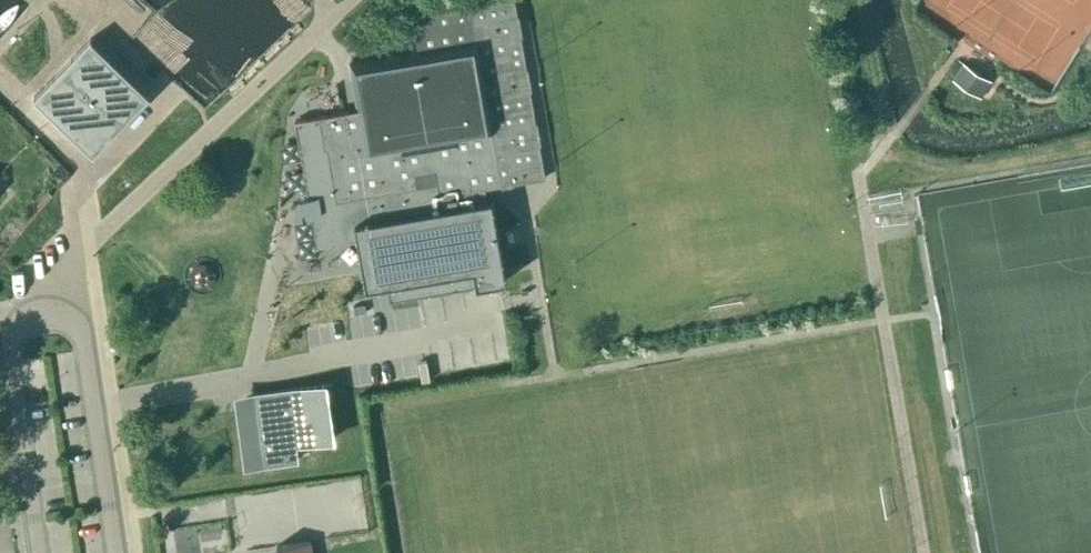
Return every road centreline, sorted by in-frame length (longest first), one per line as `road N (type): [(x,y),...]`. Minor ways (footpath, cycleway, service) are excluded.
road 1 (track): [(921,552),(860,174),(927,91)]
road 2 (residential): [(80,330),(73,257),(352,0)]
road 3 (residential): [(39,552),(10,352),(19,323)]
road 4 (residential): [(115,552),(80,330)]

